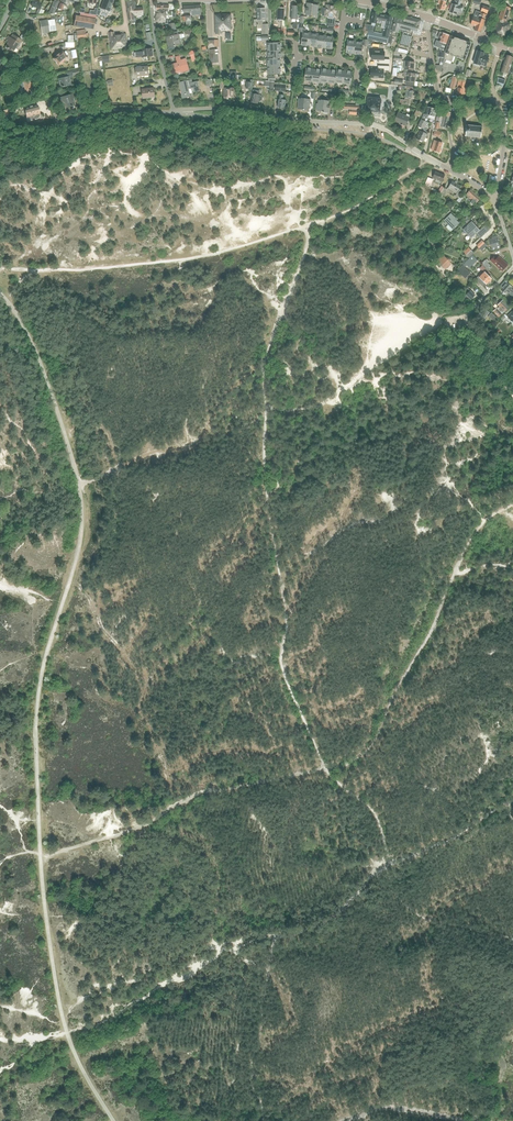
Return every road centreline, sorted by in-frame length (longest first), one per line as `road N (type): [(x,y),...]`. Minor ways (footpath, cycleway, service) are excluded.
road 1 (residential): [(172,112),(225,108),(366,124),(449,169)]
road 2 (residential): [(10,7),(29,22),(60,125),(106,112),(172,112)]

